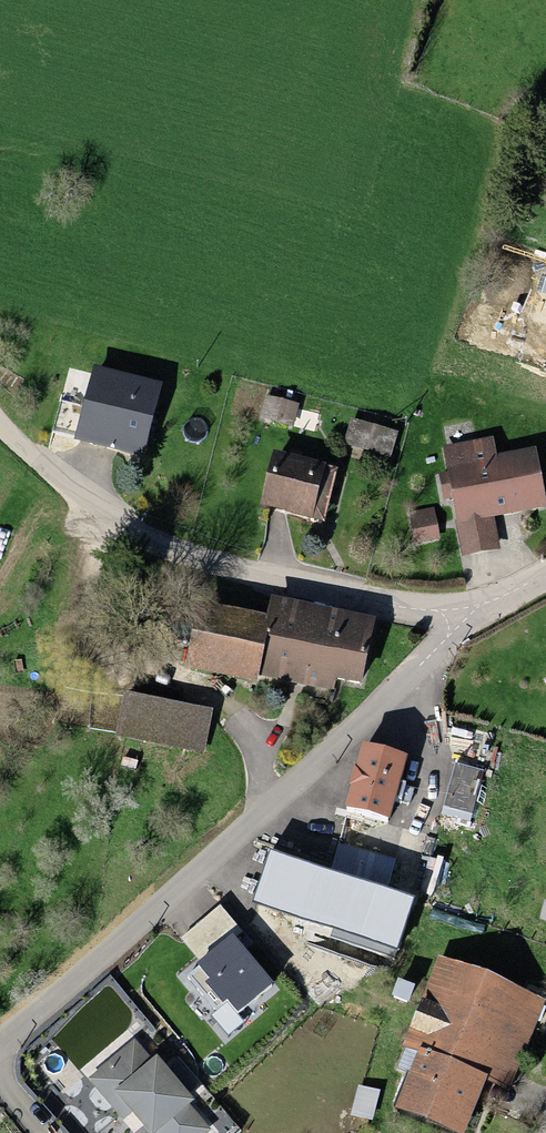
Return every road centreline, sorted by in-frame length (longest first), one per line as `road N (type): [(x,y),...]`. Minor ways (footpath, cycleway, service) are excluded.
road 1 (track): [(462,613),(347,741),(0,1045)]
road 2 (residential): [(545,575),(462,613),(389,612),(152,548),(111,528),(31,460)]

